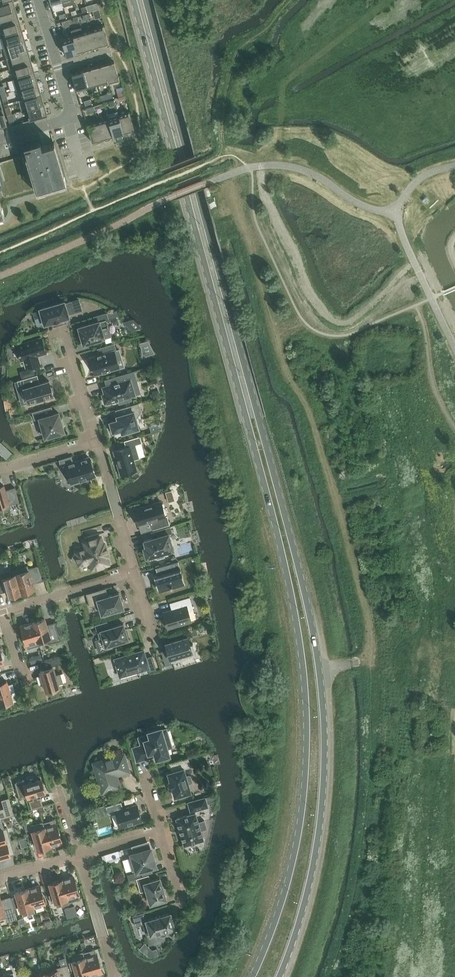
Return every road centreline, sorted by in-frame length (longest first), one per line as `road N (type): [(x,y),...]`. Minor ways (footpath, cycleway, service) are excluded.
road 1 (primary): [(134,0),(285,557),(298,633),(307,762),(302,810),(280,904),(252,976)]
road 2 (primary): [(280,976),(304,908),(321,812),(320,680),(298,558),(147,0)]
road 3 (residential): [(4,613),(136,575)]
road 4 (residential): [(136,575),(98,443)]
road 5 (residential): [(115,976),(79,857)]
road 6 (residential): [(69,117),(39,0)]

